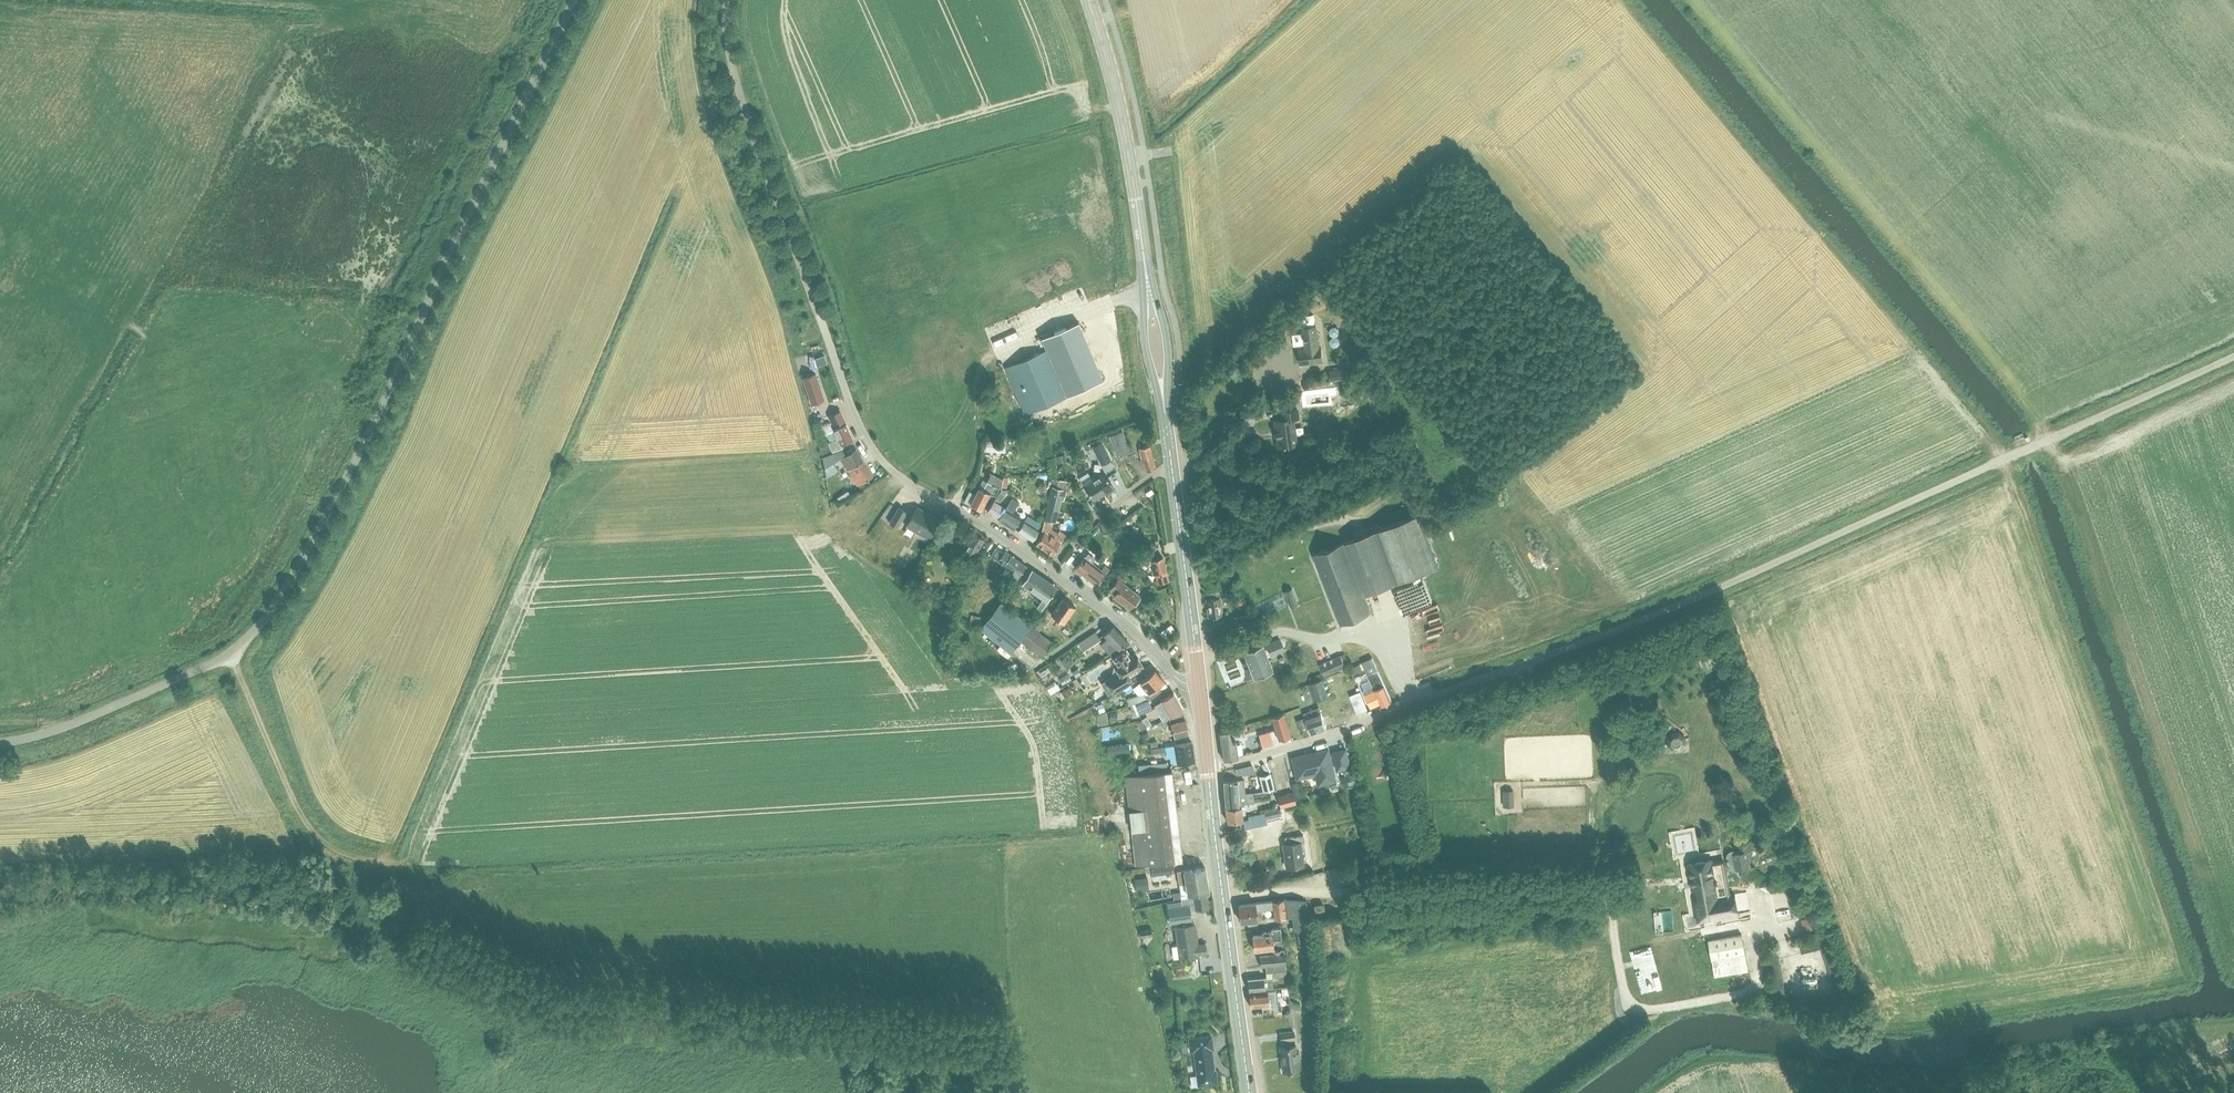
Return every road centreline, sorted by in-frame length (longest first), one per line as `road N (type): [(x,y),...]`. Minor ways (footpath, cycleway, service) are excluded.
road 1 (residential): [(1208,766),(1368,721),(1644,618),(2233,356)]
road 2 (unclassified): [(229,655),(282,593),(365,442),(575,0)]
road 3 (secondary): [(1173,471),(1128,154),(1088,0)]
road 4 (unclassified): [(727,0),(733,70),(820,320)]
road 5 (secondary): [(1248,1092),(1208,766)]
road 6 (unclassified): [(388,865),(335,850),(305,821),(229,655)]
road 7 (residential): [(1048,569),(898,477),(849,403)]
road 8 (unclassified): [(229,655),(55,731),(0,743)]
road 9 (secondary): [(1199,685),(1173,471)]
road 10 (residential): [(1199,685),(1179,682),(1138,631),(1048,569)]
road 11 (track): [(951,509),(975,454),(976,388),(997,350)]
road 12 (residential): [(1048,569),(1095,519),(1157,473),(1173,471)]

